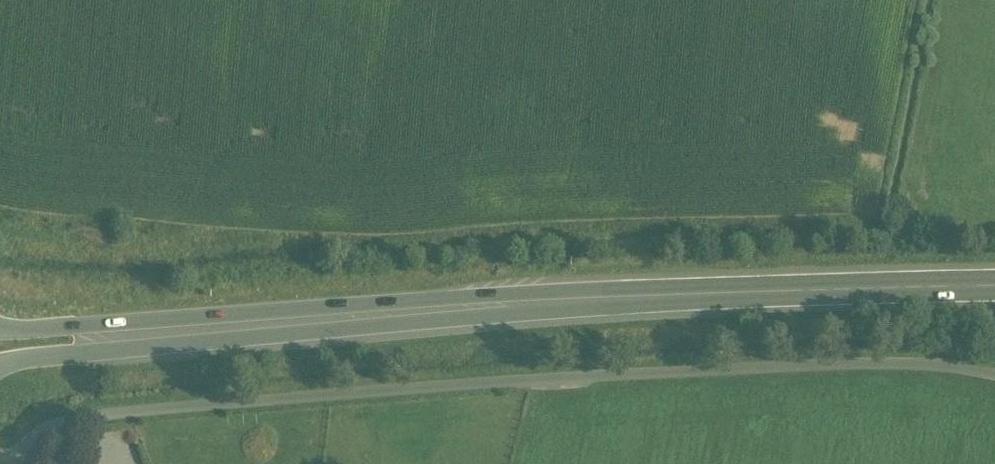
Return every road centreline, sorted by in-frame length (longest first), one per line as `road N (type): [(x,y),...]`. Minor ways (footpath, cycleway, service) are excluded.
road 1 (unclassified): [(15,463),(38,433),(145,410),(751,367),(900,363),(994,375)]
road 2 (primary): [(994,287),(552,300),(0,345)]

